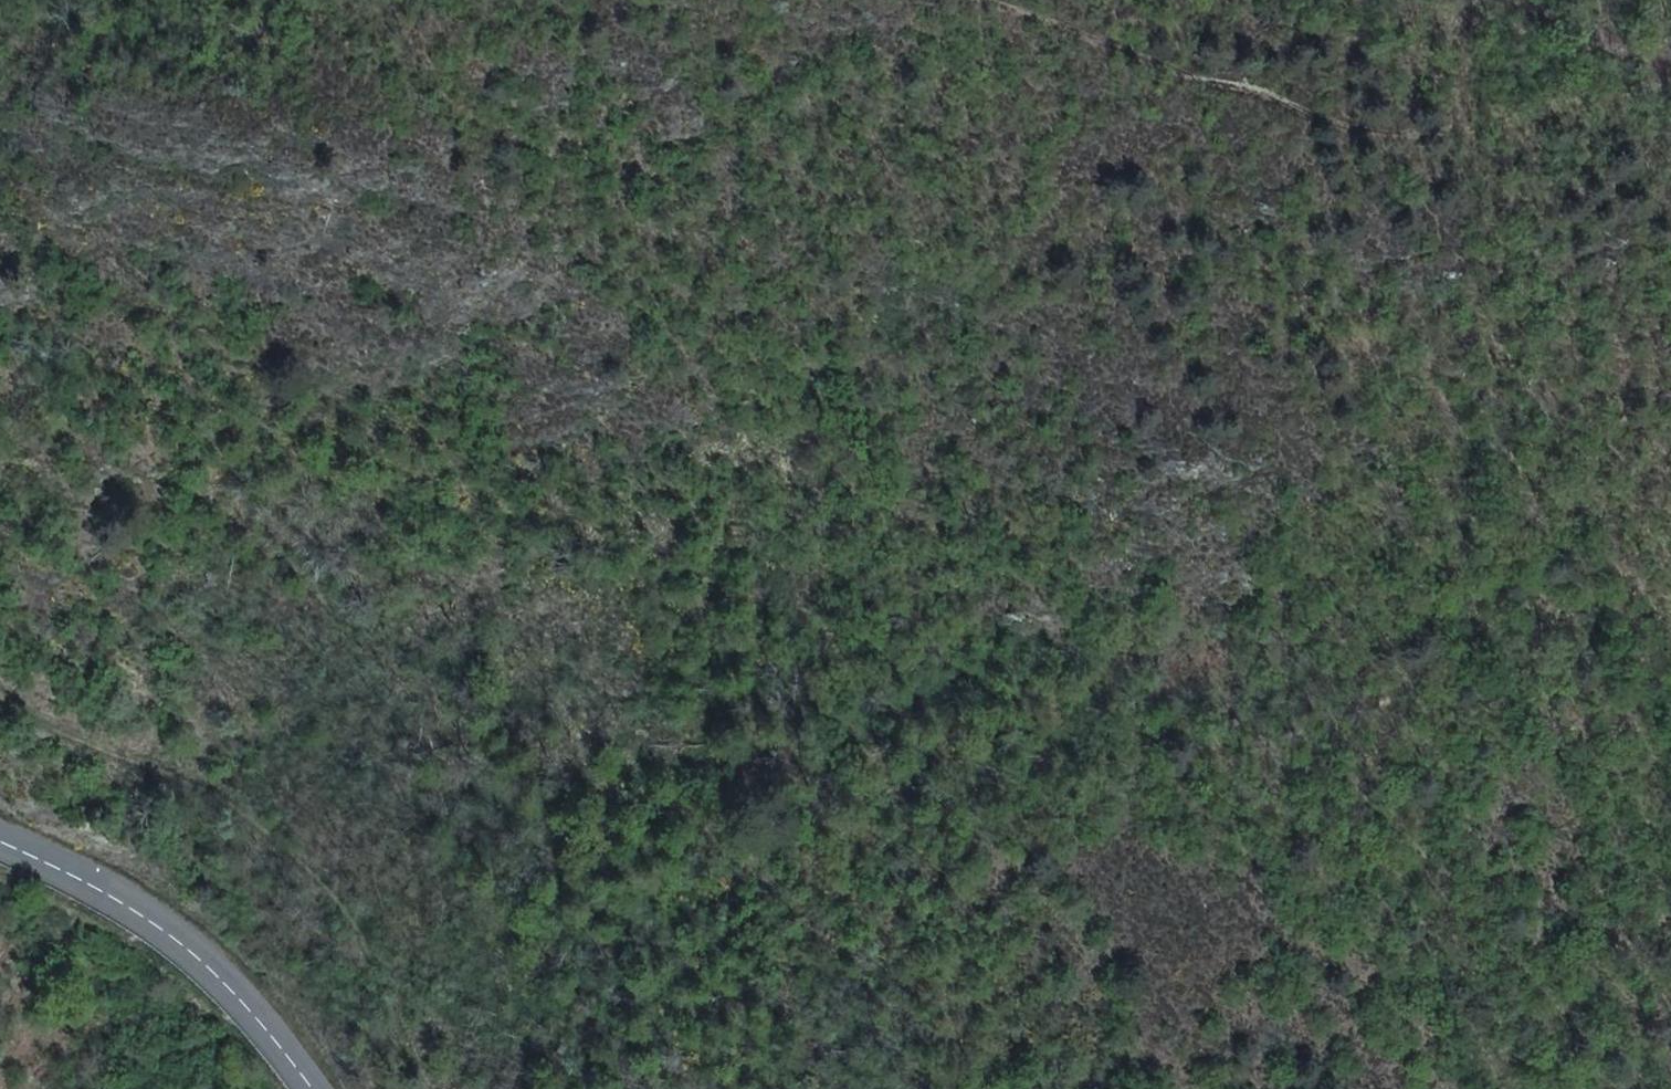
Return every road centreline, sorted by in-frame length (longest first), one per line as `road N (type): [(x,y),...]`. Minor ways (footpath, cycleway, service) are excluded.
road 1 (secondary): [(0,843),(147,916),(230,988),(312,1088)]

